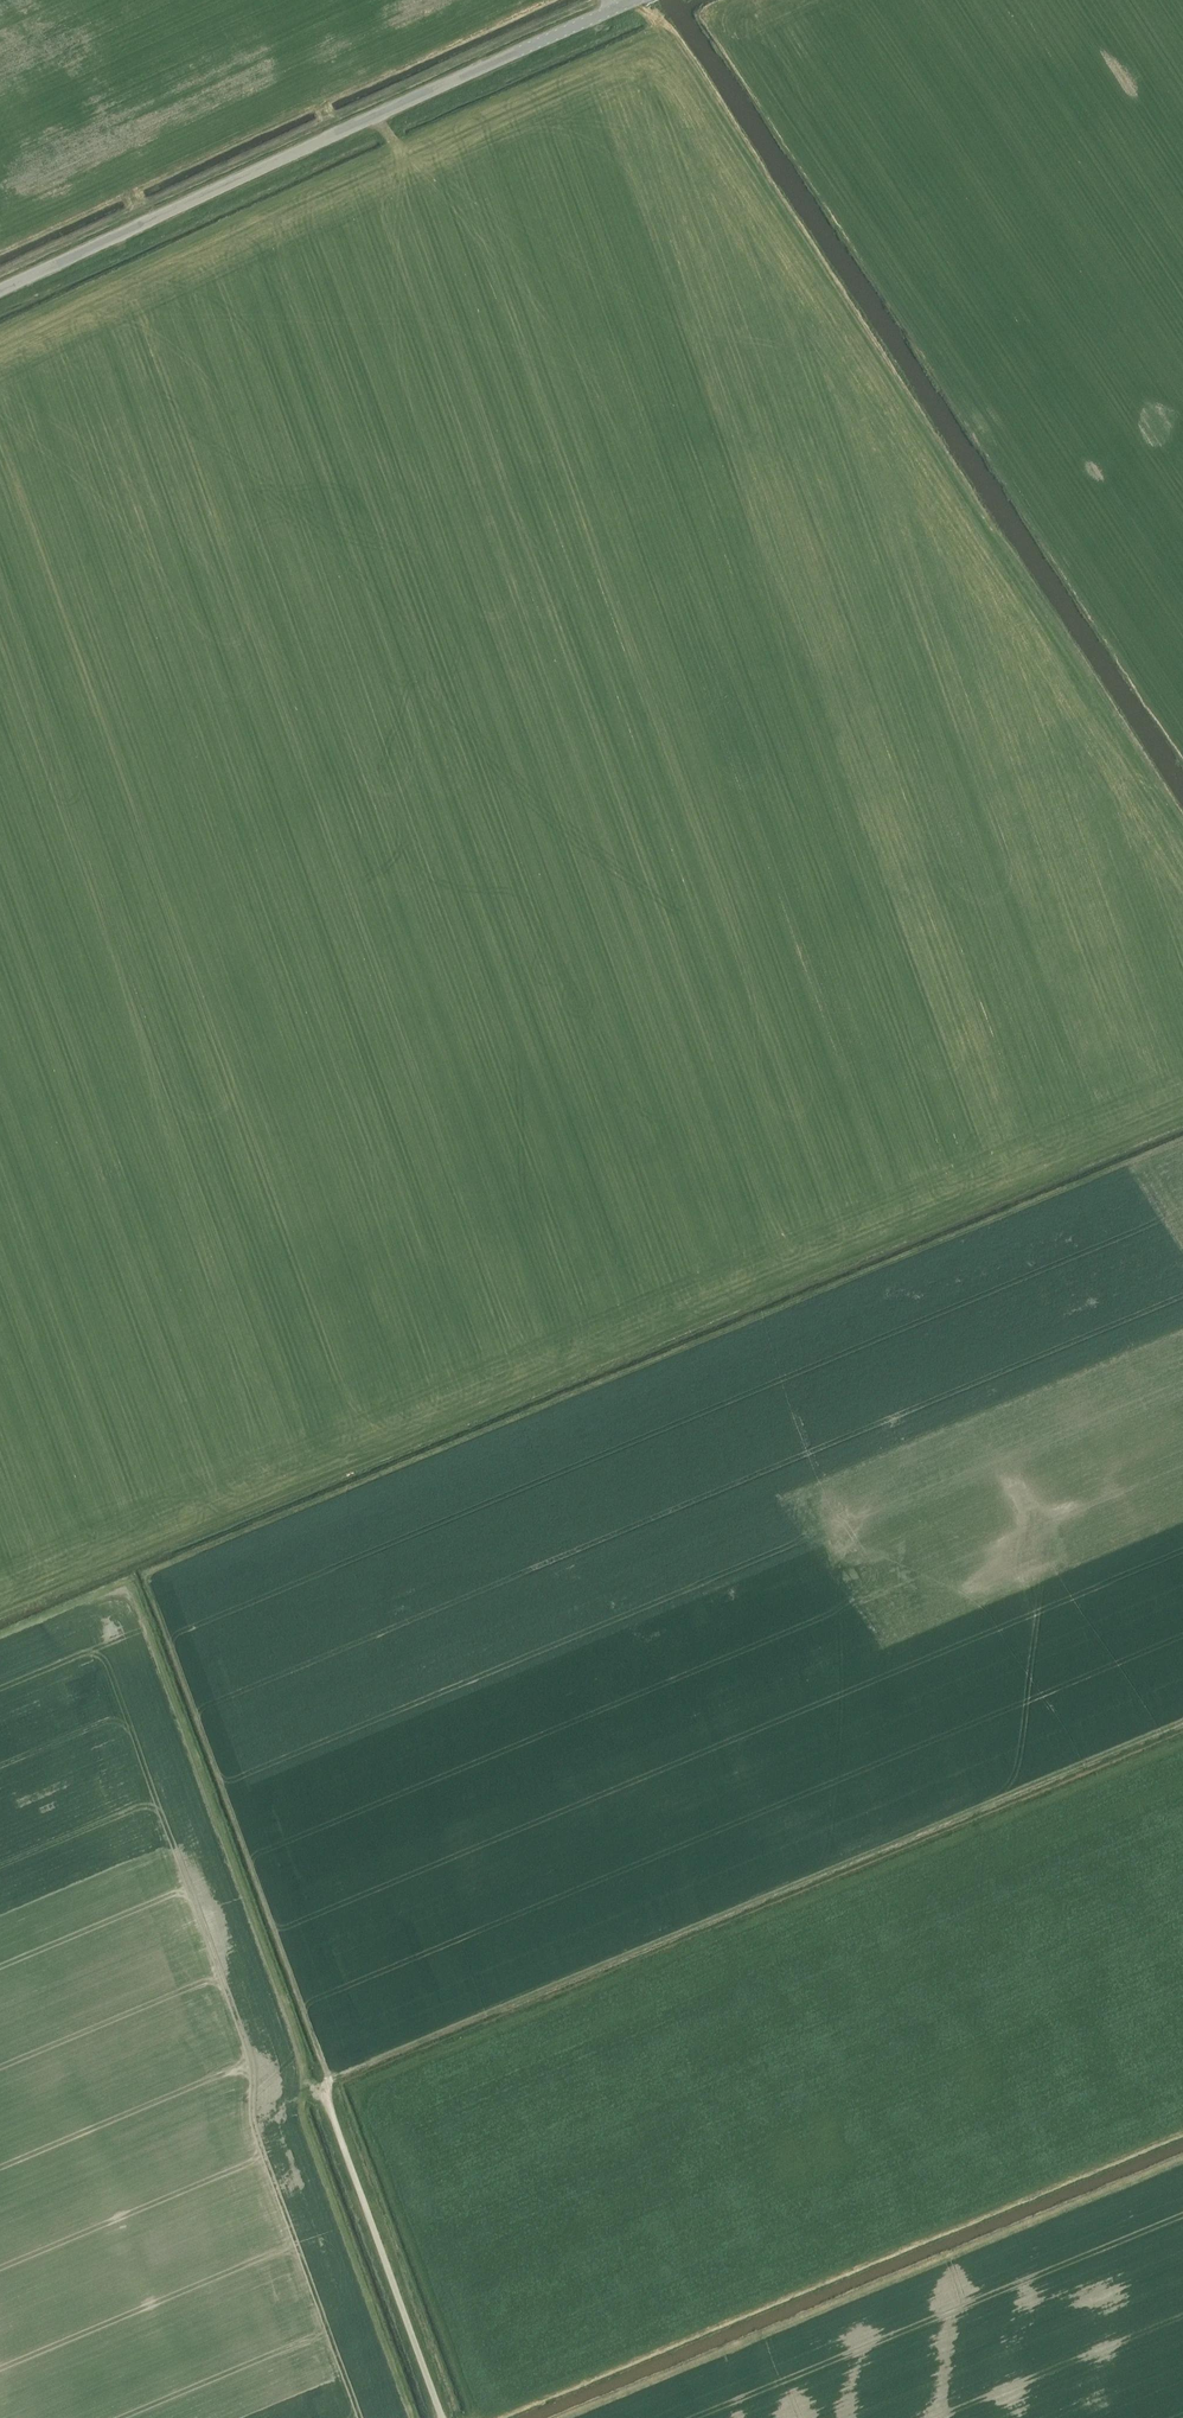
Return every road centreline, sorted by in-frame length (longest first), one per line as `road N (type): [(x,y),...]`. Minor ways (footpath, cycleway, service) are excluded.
road 1 (tertiary): [(0,290),(635,0)]
road 2 (unclassified): [(440,2417),(326,2103)]

